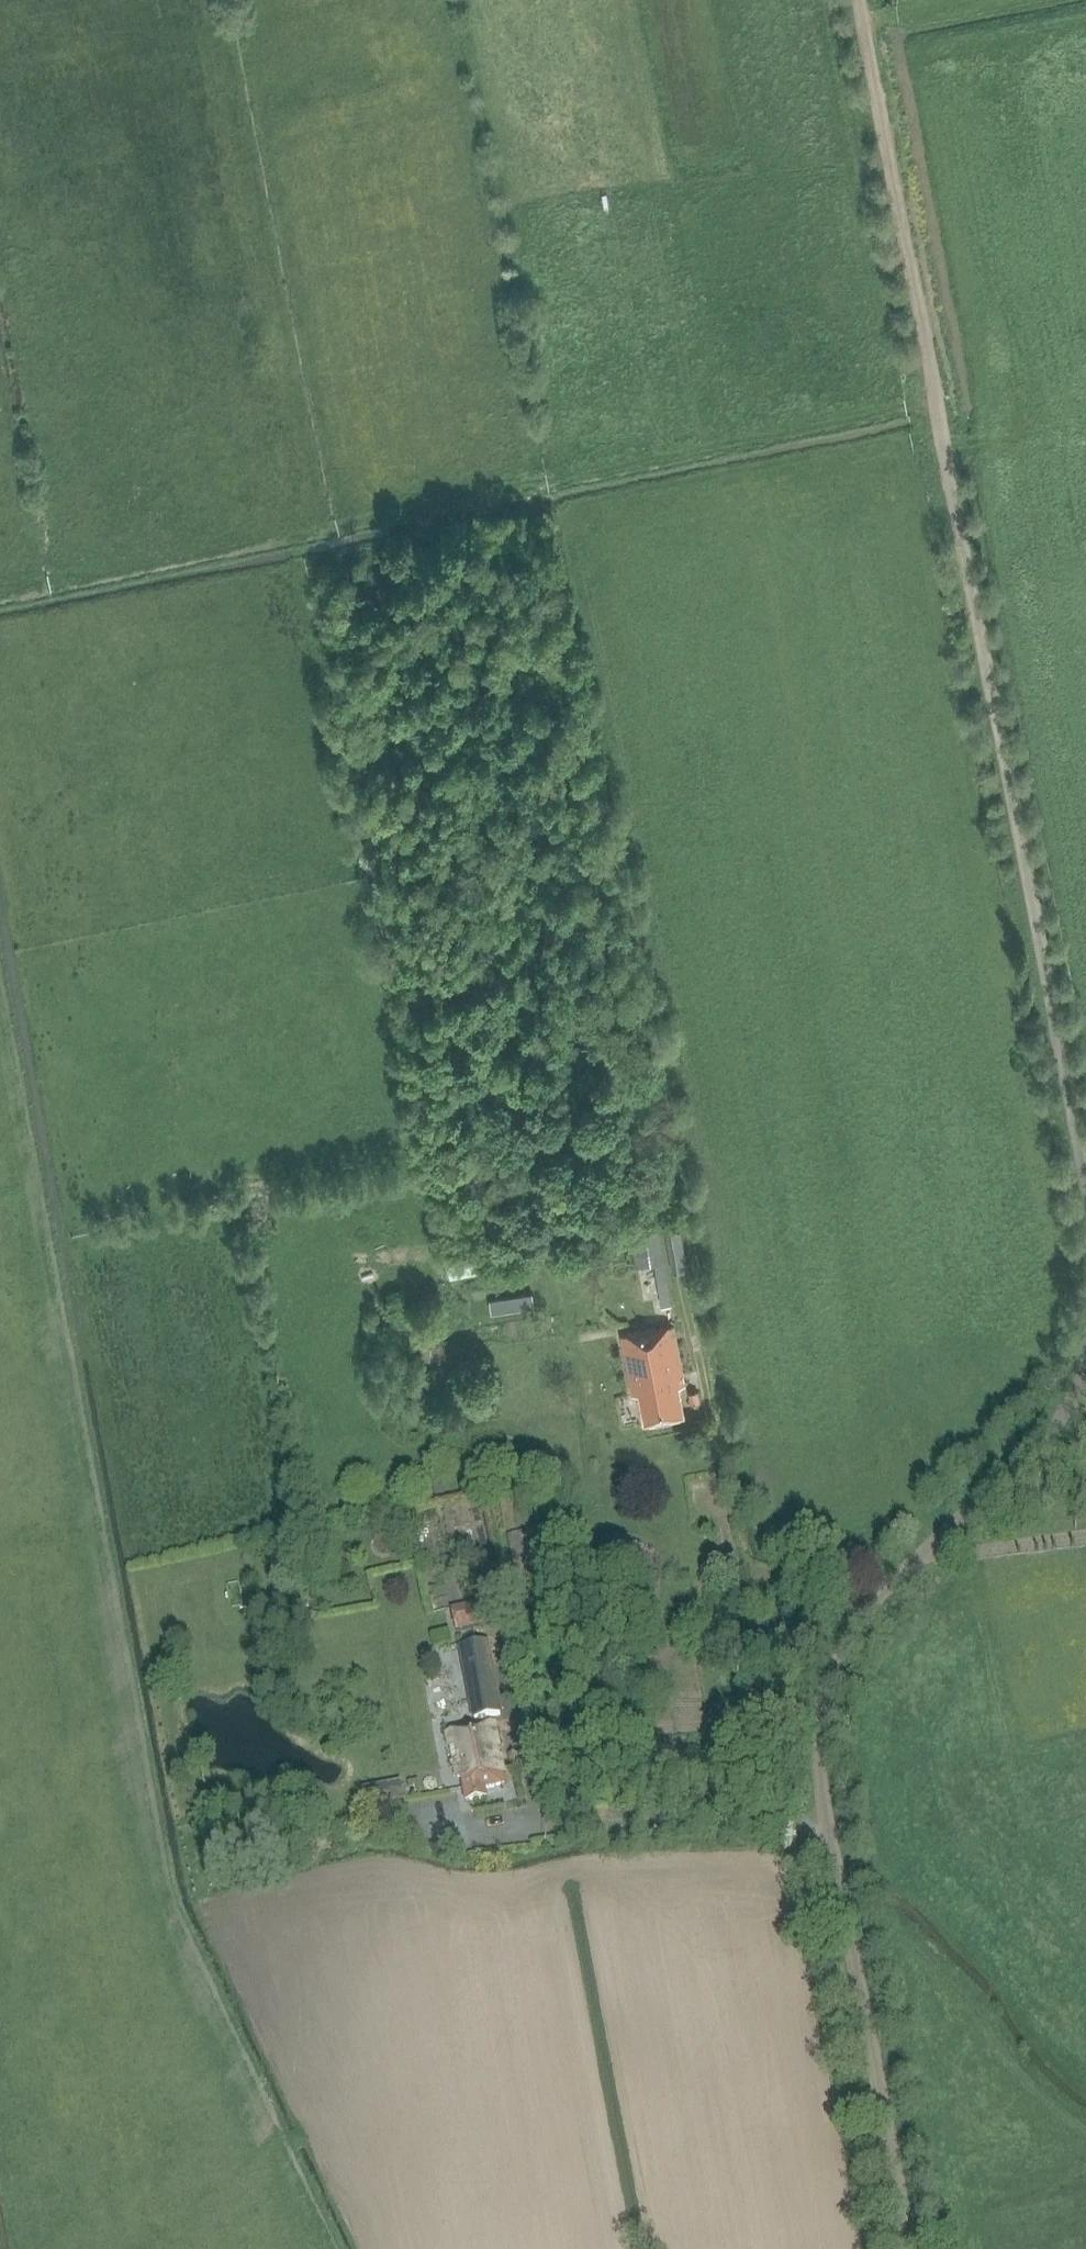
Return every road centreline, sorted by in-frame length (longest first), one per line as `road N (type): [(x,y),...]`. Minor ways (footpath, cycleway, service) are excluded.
road 1 (track): [(1085,1168),(860,0)]
road 2 (track): [(908,2248),(833,1847),(823,1753),(831,1689),(873,1603),(1046,1430),(1085,1360)]

